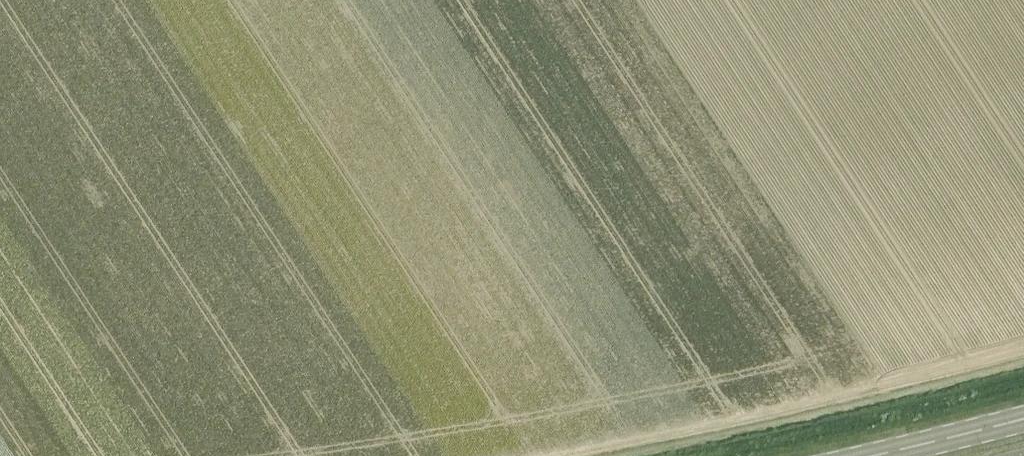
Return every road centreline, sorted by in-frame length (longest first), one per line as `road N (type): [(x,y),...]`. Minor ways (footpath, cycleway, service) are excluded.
road 1 (secondary): [(885,455),(1023,422)]

